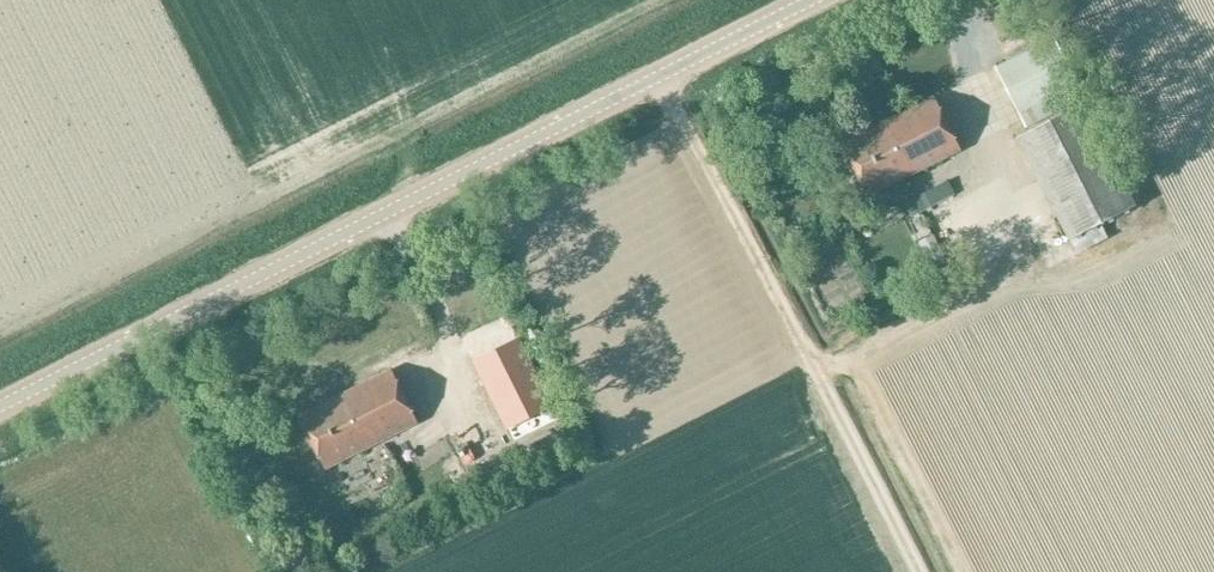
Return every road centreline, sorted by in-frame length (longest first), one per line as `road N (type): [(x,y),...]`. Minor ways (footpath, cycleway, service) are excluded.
road 1 (unclassified): [(0,415),(838,0)]

